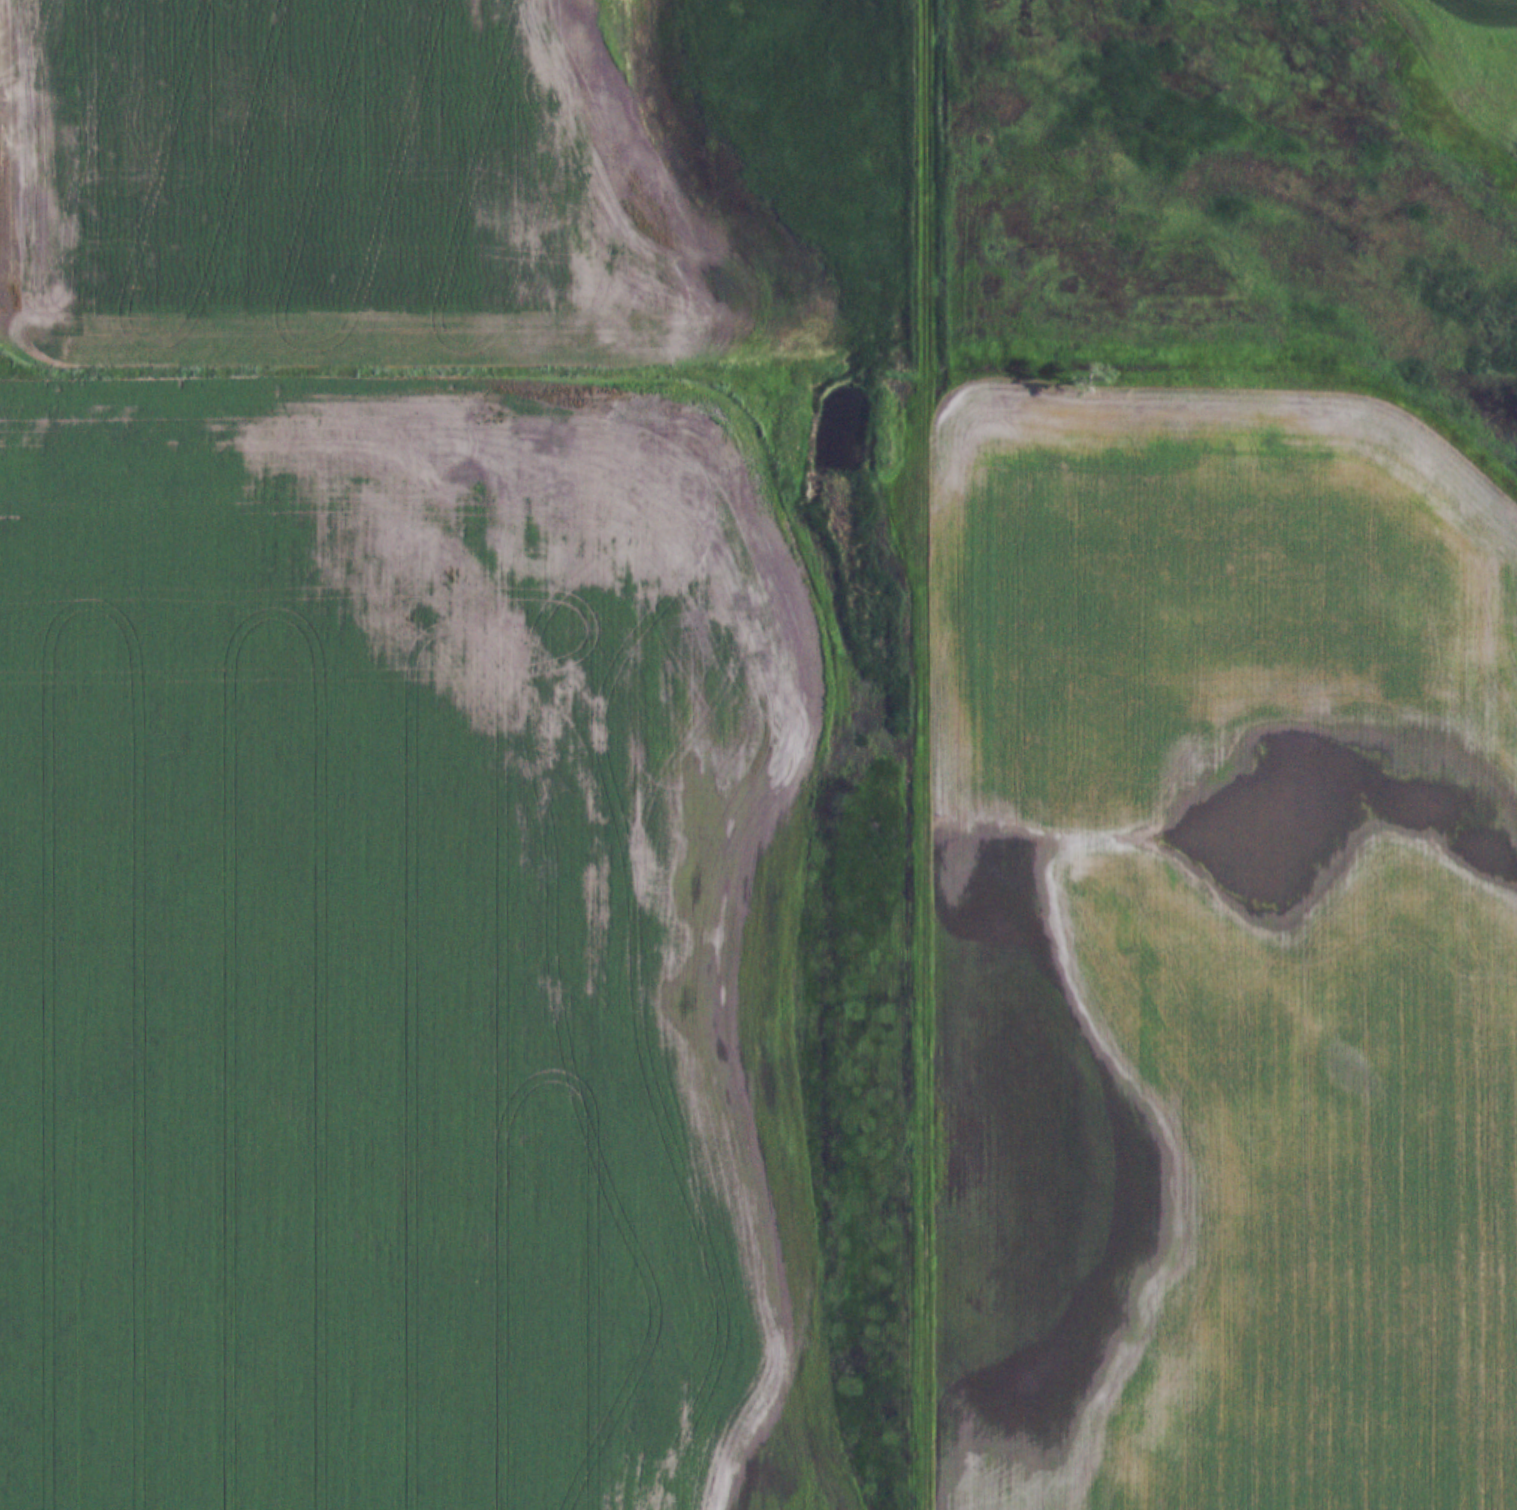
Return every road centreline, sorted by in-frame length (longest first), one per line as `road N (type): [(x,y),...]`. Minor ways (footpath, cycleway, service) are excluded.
road 1 (track): [(918,0),(923,1509)]
road 2 (track): [(0,388),(920,379)]

